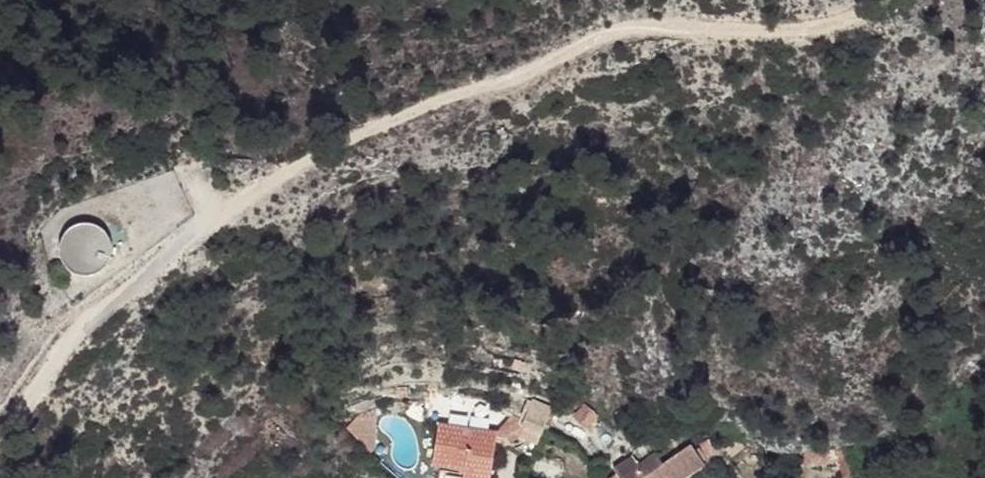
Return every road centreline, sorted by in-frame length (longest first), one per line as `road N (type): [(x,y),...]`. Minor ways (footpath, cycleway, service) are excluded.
road 1 (track): [(0,432),(103,306),(326,148),(654,21),(738,31),(825,27),(876,0)]

